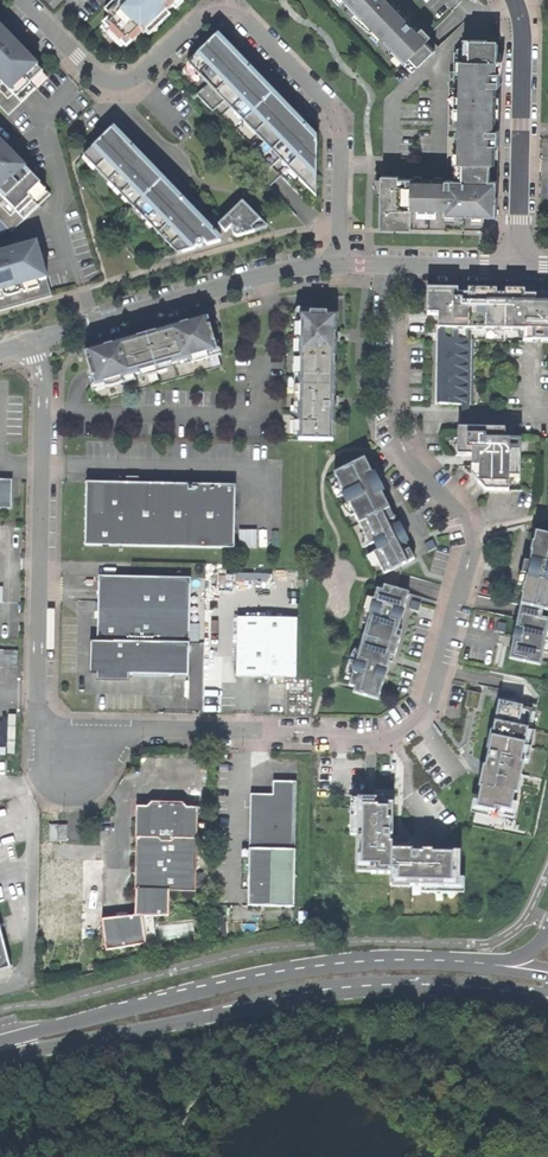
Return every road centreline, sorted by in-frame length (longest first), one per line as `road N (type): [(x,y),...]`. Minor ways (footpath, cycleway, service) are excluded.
road 1 (unclassified): [(388,264),(385,434),(459,512),(471,545),(424,705),(386,735),(97,733)]
road 2 (residential): [(338,263),(333,113),(235,11),(209,13),(135,79),(116,83),(99,79),(21,0)]
road 3 (tertiary): [(0,1055),(391,986),(547,999)]
road 4 (tertiary): [(484,965),(394,960),(262,975),(0,1042)]
road 5 (unclassified): [(41,339),(37,707),(50,726),(97,733)]
road 6 (residential): [(41,339),(338,263)]
road 7 (residential): [(513,0),(521,36),(516,266)]
road 8 (residential): [(388,264),(516,266)]

